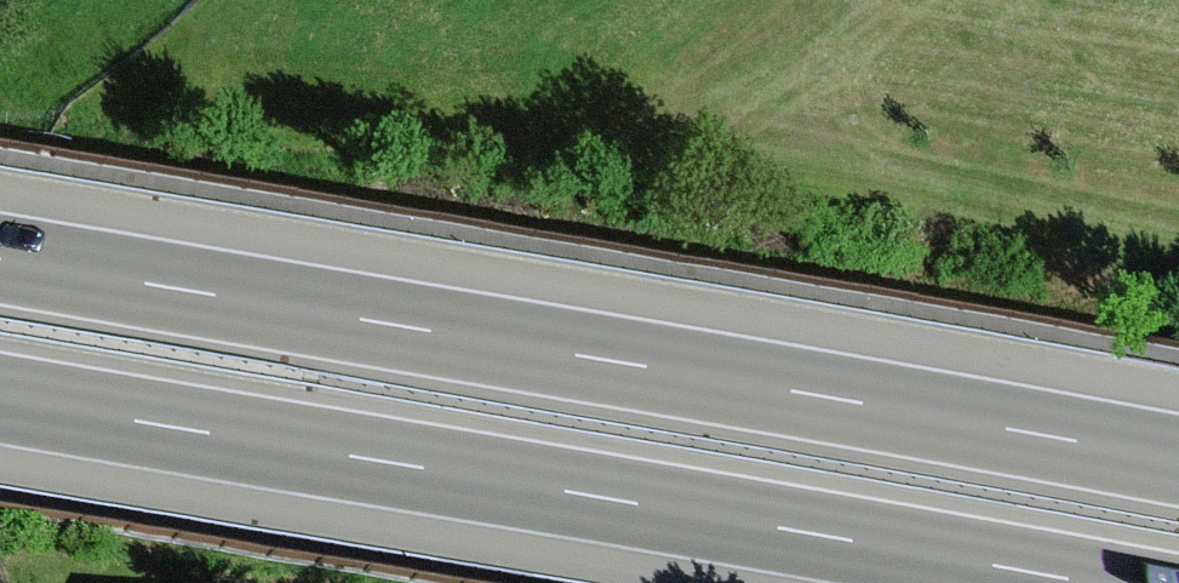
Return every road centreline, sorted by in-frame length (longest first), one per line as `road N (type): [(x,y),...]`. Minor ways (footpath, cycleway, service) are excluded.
road 1 (motorway): [(1178,461),(0,259)]
road 2 (motorway): [(0,391),(1088,582)]

